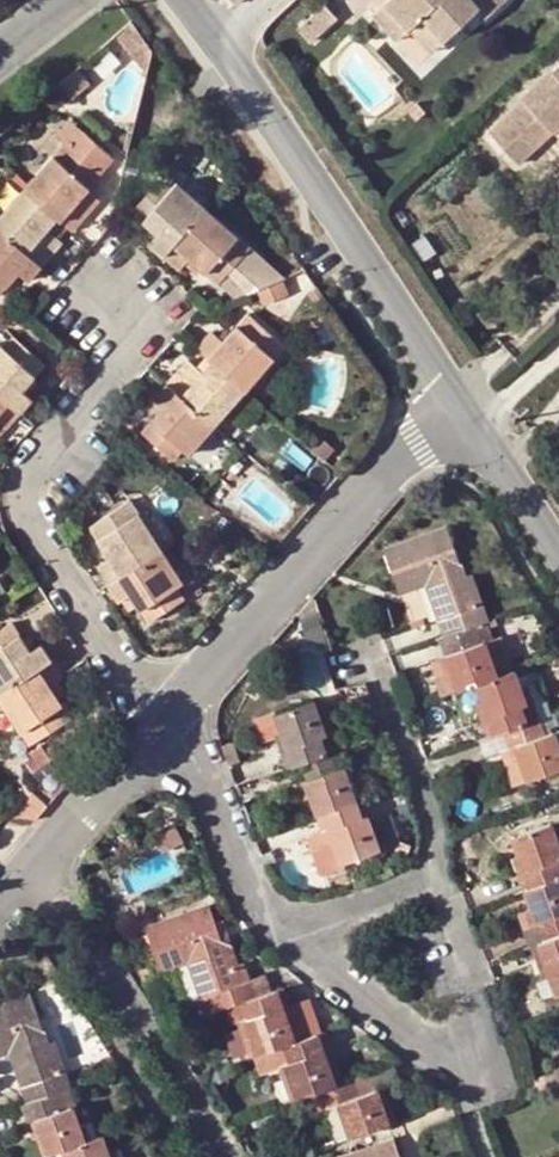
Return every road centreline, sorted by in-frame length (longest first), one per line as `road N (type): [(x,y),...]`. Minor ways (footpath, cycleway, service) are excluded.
road 1 (residential): [(159,732),(22,509),(34,473),(101,376),(112,311)]
road 2 (residential): [(446,428),(351,249),(222,49)]
road 3 (residential): [(159,732),(418,439),(446,428)]
road 4 (residential): [(431,881),(477,1045),(452,1084),(303,946)]
road 5 (residential): [(303,946),(159,732)]
road 6 (residential): [(0,910),(159,732)]
road 7 (residential): [(365,664),(431,881)]
road 8 (residential): [(446,428),(558,584)]
road 9 (residential): [(431,881),(344,898),(303,946)]

